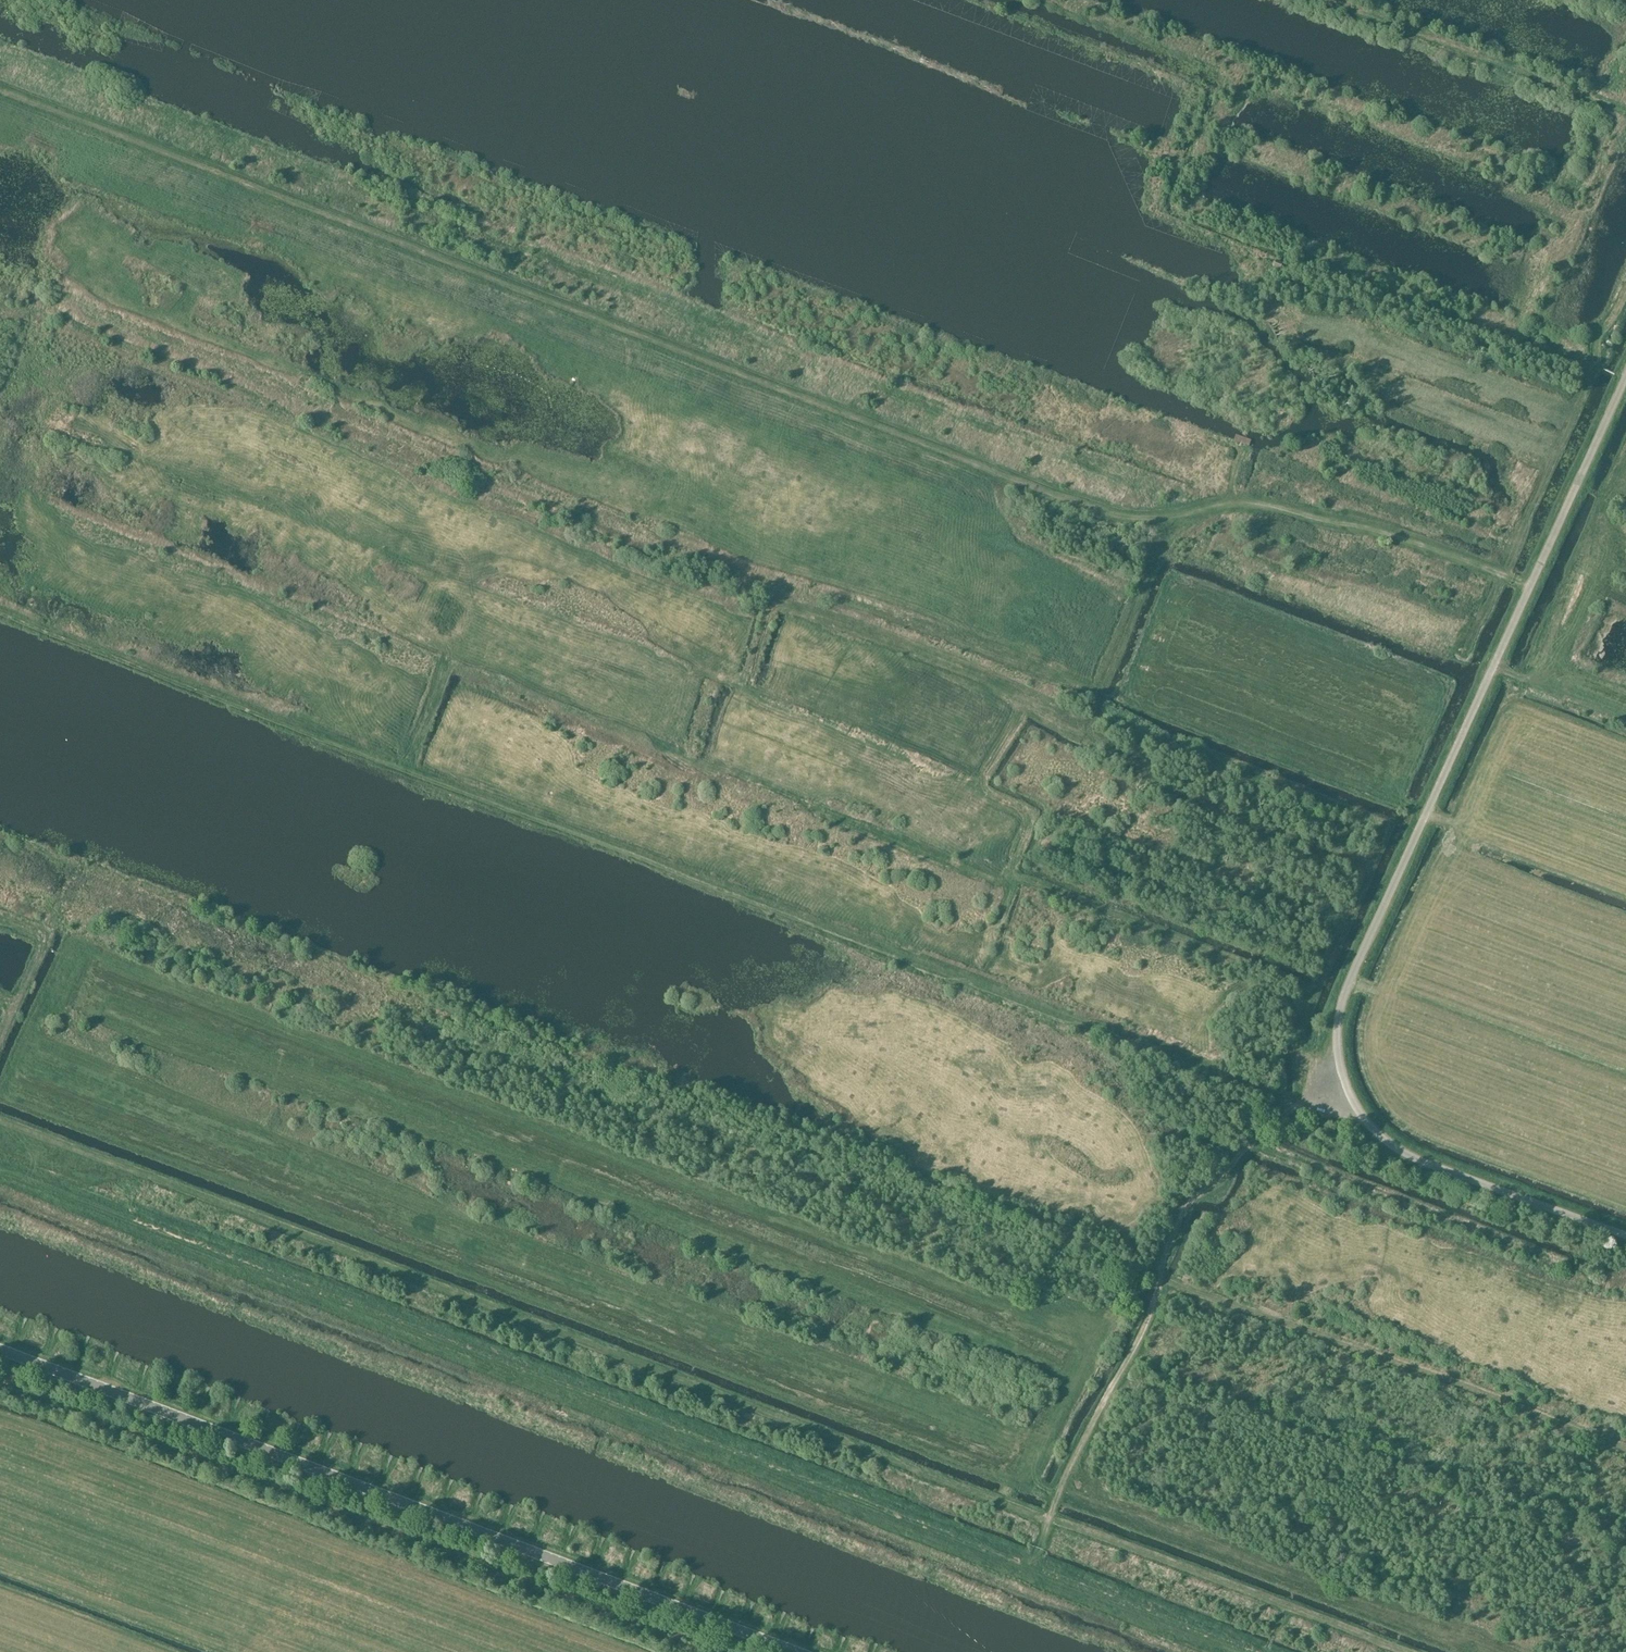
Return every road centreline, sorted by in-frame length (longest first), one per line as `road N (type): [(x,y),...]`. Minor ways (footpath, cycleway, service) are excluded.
road 1 (unclassified): [(1625,1236),(1411,1156),(1387,1140),(1352,1101),(1337,1023),(1354,971),(1625,381)]
road 2 (tertiary): [(791,1651),(0,1350)]

